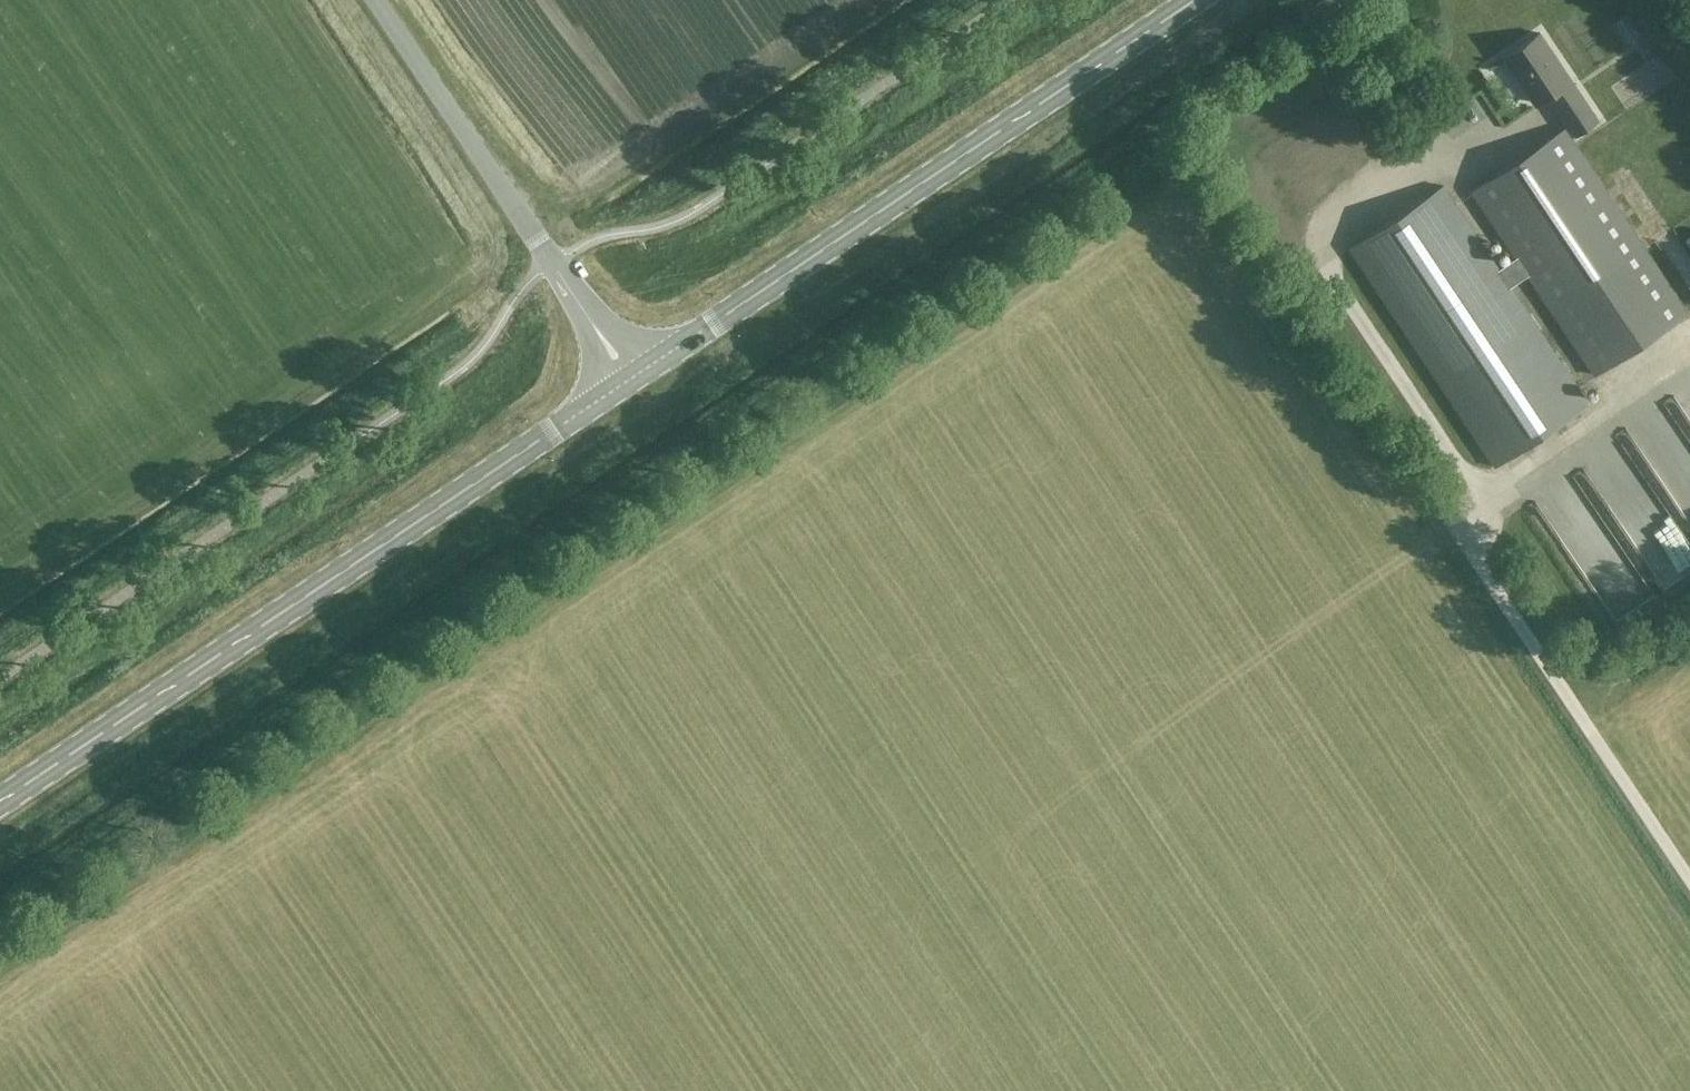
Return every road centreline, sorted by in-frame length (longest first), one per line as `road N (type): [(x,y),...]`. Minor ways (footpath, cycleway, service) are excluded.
road 1 (secondary): [(0,803),(630,378)]
road 2 (secondary): [(630,378),(1195,0)]
road 3 (tertiary): [(630,378),(381,0)]

